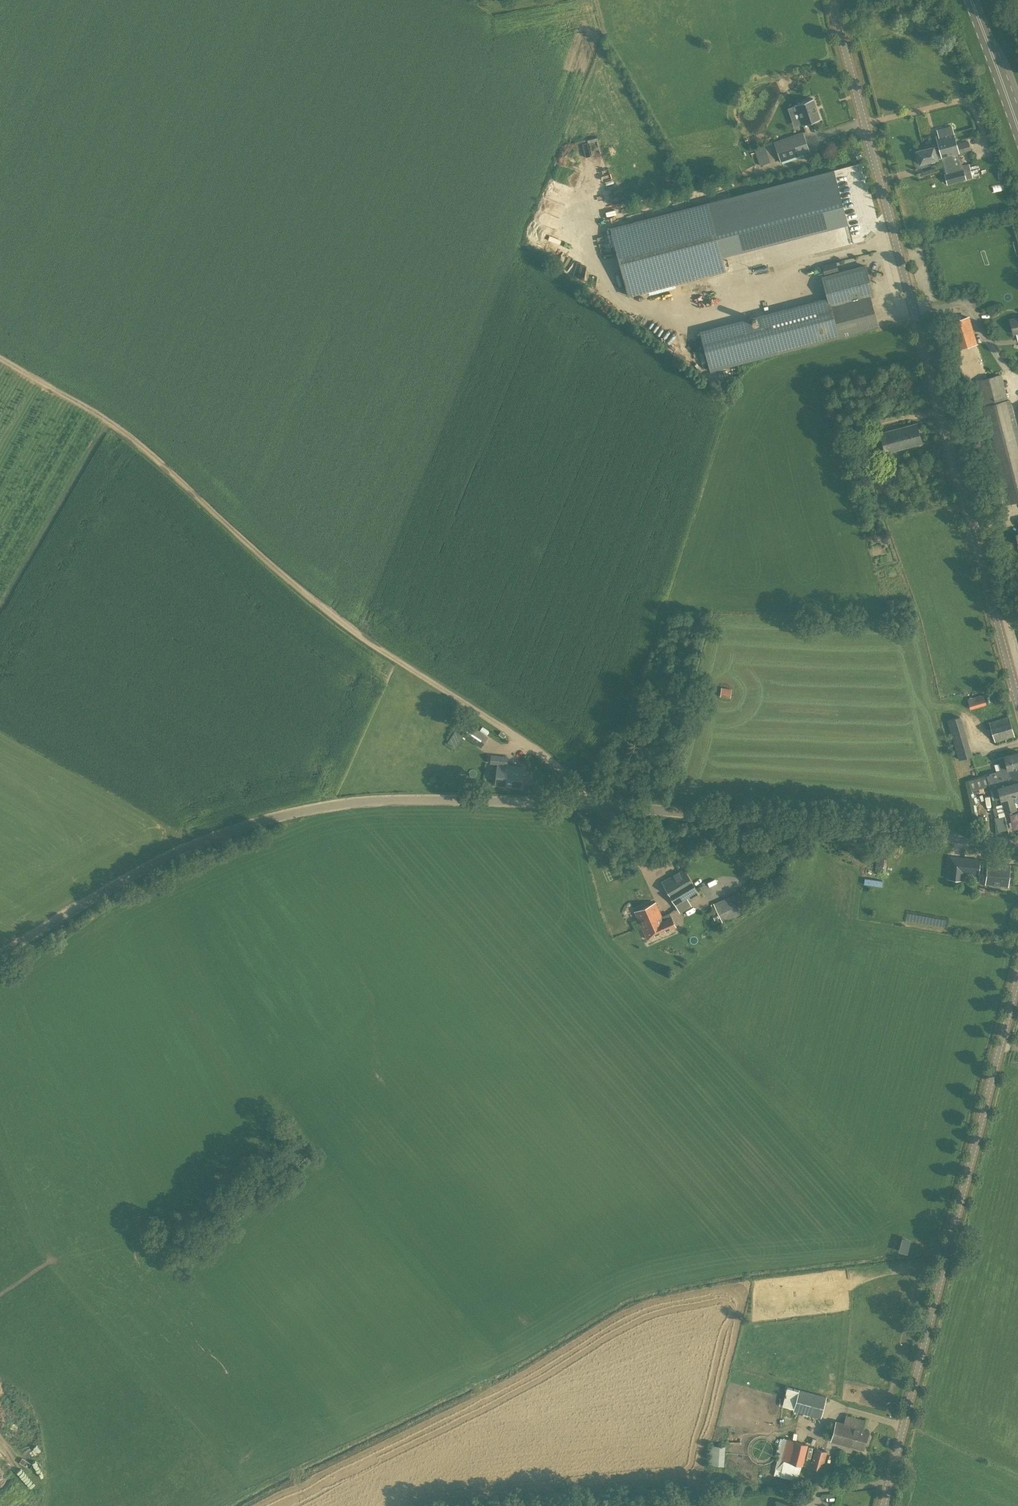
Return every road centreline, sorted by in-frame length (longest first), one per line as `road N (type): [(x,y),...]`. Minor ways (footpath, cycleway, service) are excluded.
road 1 (unclassified): [(1017,844),(612,806),(324,807),(195,843),(0,950)]
road 2 (track): [(0,359),(145,447),(286,578),(612,806)]
road 3 (unclassified): [(1017,700),(831,0)]
road 4 (unclassified): [(883,1505),(1017,978)]
road 5 (primary): [(1017,132),(969,0)]

